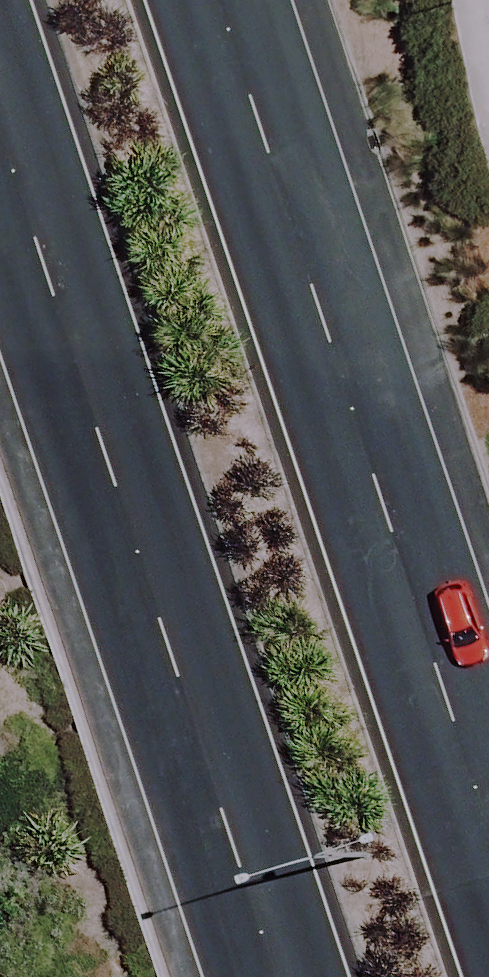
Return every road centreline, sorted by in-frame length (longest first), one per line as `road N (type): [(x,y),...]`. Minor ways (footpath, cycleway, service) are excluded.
road 1 (primary): [(273,976),(0,143)]
road 2 (primary): [(244,0),(488,754)]

